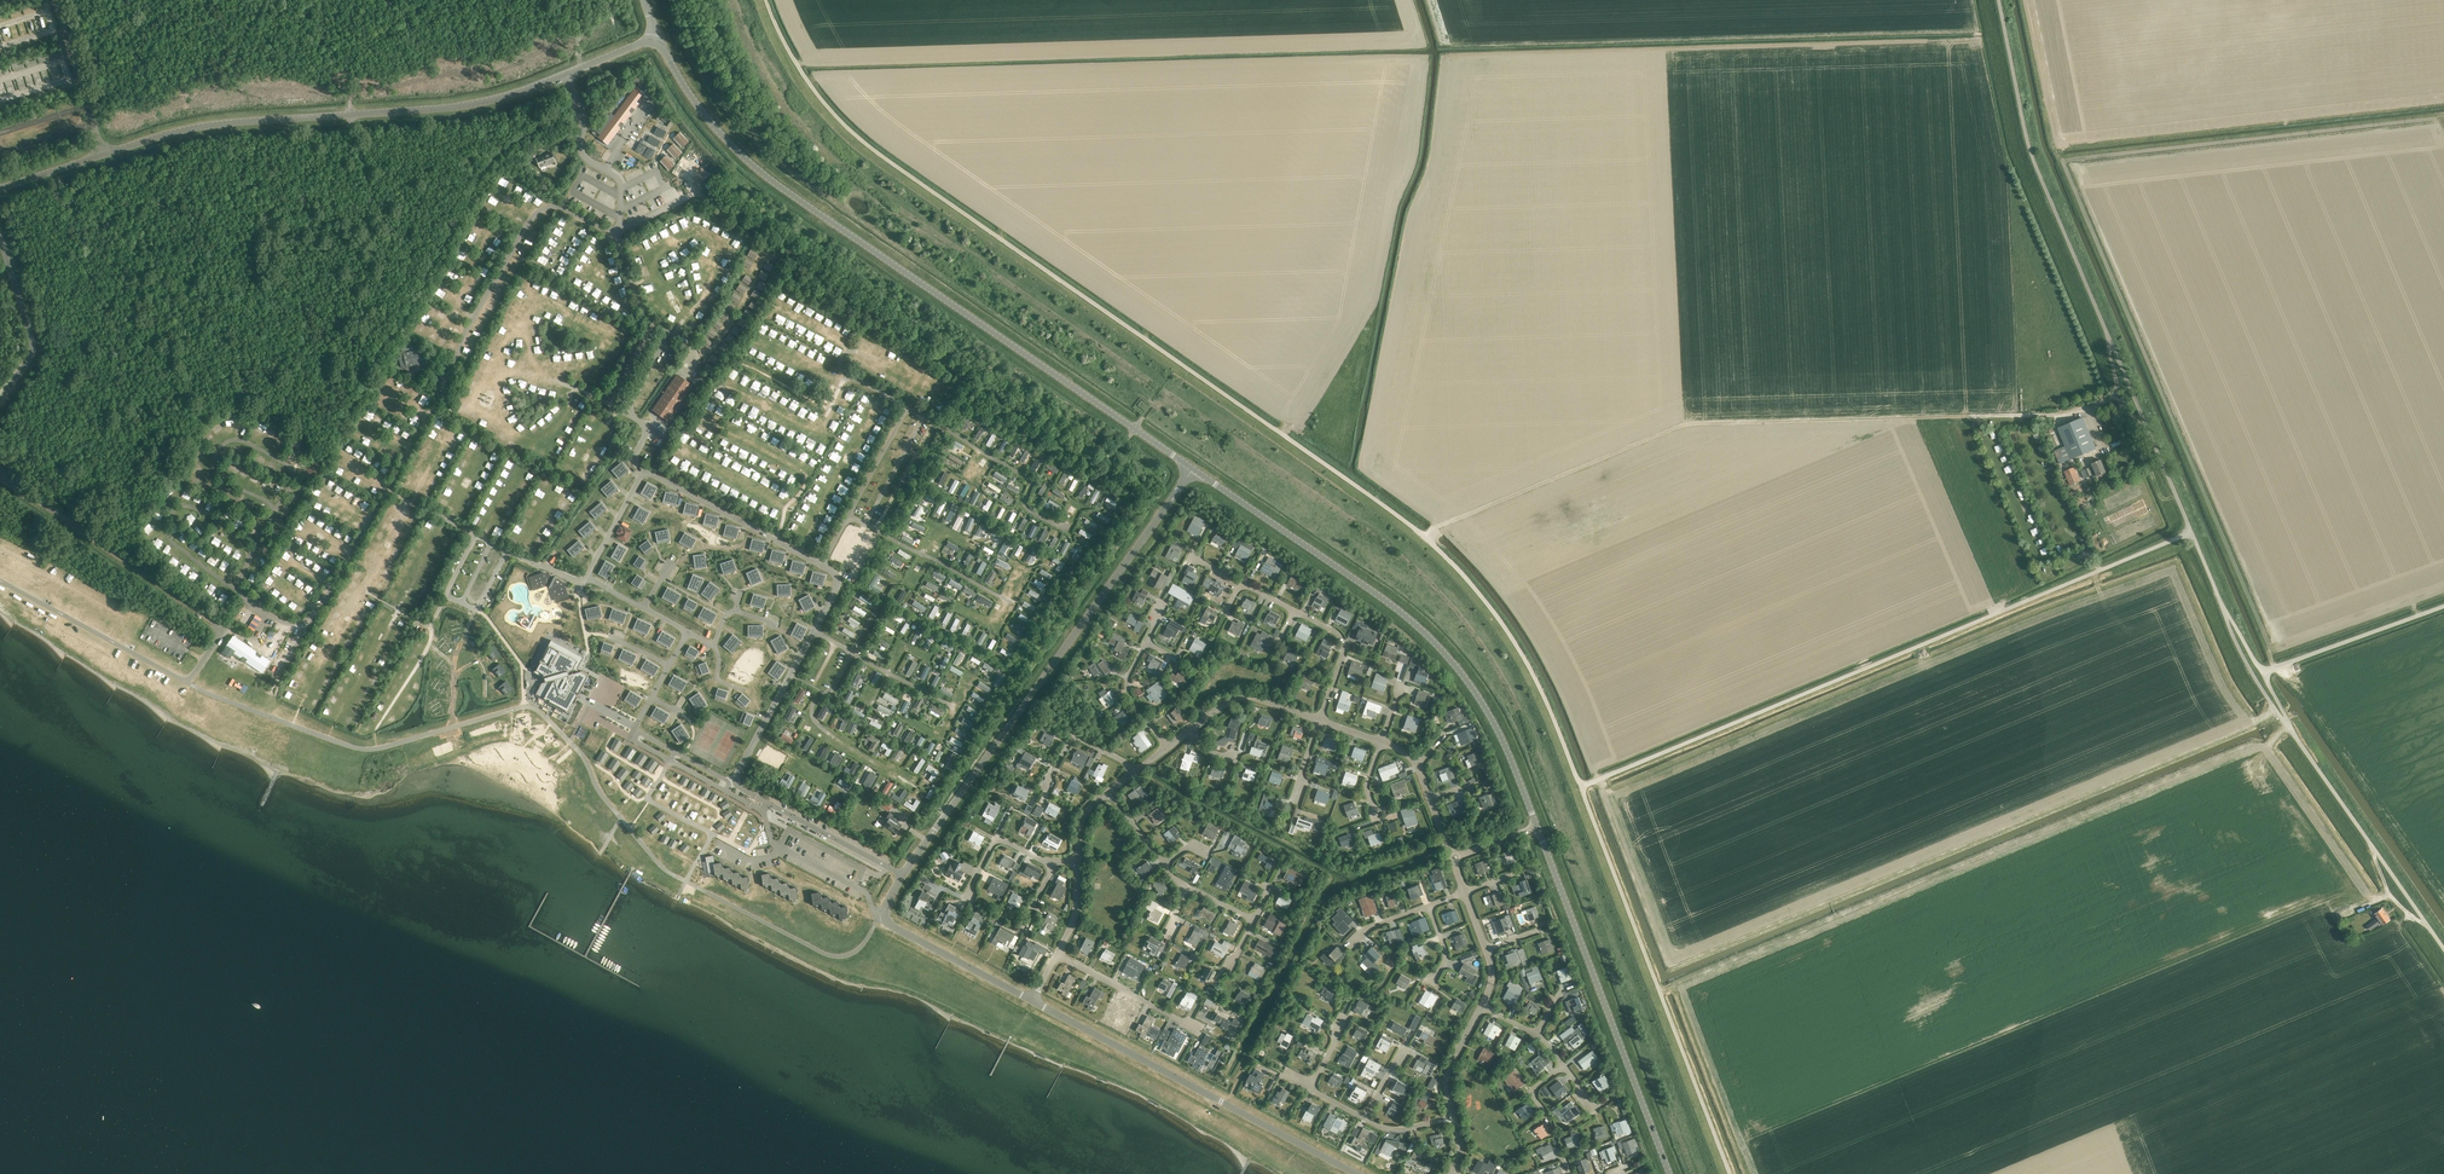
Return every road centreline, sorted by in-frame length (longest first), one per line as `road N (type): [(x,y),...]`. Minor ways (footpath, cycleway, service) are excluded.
road 1 (unclassified): [(1581,786),(1527,662),(1456,567),(1280,432),(859,137),(796,63),(767,0)]
road 2 (tertiary): [(1192,469),(760,166),(693,101),(652,42)]
road 3 (unclassified): [(1581,786),(2191,532)]
road 4 (track): [(2054,415),(1686,424),(1425,537)]
road 5 (unclassified): [(2191,532),(2025,138),(1996,0)]
road 6 (tertiary): [(103,155),(215,124),(469,104),(652,42)]
road 7 (unclassified): [(885,917),(903,875),(1192,469)]
road 8 (tertiary): [(1537,827),(1497,729),(1428,635),(1192,469)]
road 9 (unclassified): [(1730,1173),(1581,786)]
road 10 (tertiary): [(1669,1173),(1537,827)]
road 11 (unclassified): [(1358,1173),(1032,1000)]
road 12 (unclassified): [(2443,949),(2292,731)]
road 13 (track): [(244,594),(170,540),(170,503),(203,508),(252,550)]
road 14 (unclassified): [(0,581),(187,681)]
road 15 (unclassified): [(2264,673),(2443,606)]
road 16 (unclassified): [(750,804),(763,809),(773,843),(868,894),(885,917)]
road 17 (unclassified): [(0,404),(35,354),(0,235)]
road 18 (track): [(273,505),(225,479),(214,465),(217,444),(233,438),(295,471)]
road 19 (unclassified): [(1032,1000),(885,917)]
road 20 (unclassified): [(103,155),(55,0)]
road 21 (track): [(873,607),(849,653),(946,702)]
road 22 (residential): [(1199,1029),(1057,955)]
road 23 (track): [(140,624),(0,550)]
road 24 (unclassified): [(2292,731),(2258,683),(2221,603)]
road 25 (residential): [(1320,721),(1239,697),(1193,729)]
road 26 (residential): [(1320,721),(1342,640),(1295,611)]
road 27 (track): [(833,732),(813,711),(849,653),(814,631)]
road 28 (residential): [(966,899),(998,841),(1052,865)]
road 29 (residential): [(1045,784),(1075,737),(1135,772)]
road 30 (residential): [(1168,747),(1127,689),(1148,642)]

